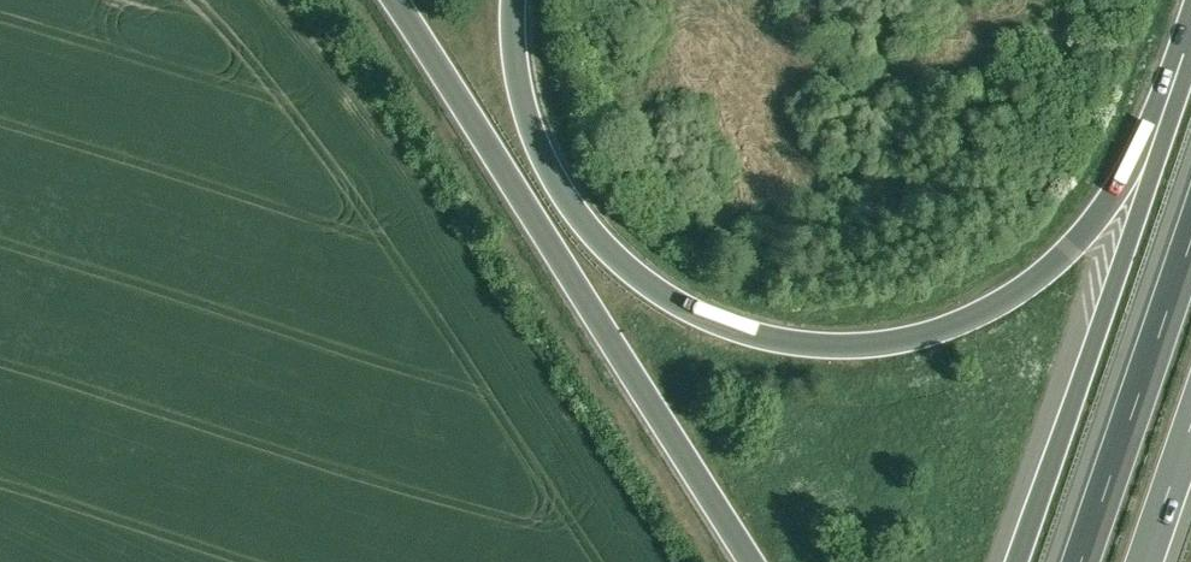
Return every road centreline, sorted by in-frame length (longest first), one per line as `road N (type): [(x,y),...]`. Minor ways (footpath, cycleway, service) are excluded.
road 1 (motorway): [(1161,150),(1095,234),(1004,304),(954,327),(860,348),(763,338),(643,284),(602,246),(557,186),(531,126),(517,68),(514,0)]
road 2 (motorway): [(394,0),(751,561)]
road 3 (motorway): [(1161,150),(1017,561)]
road 4 (motorway): [(1190,243),(1081,561)]
road 5 (motorway): [(1144,561),(1190,426)]

